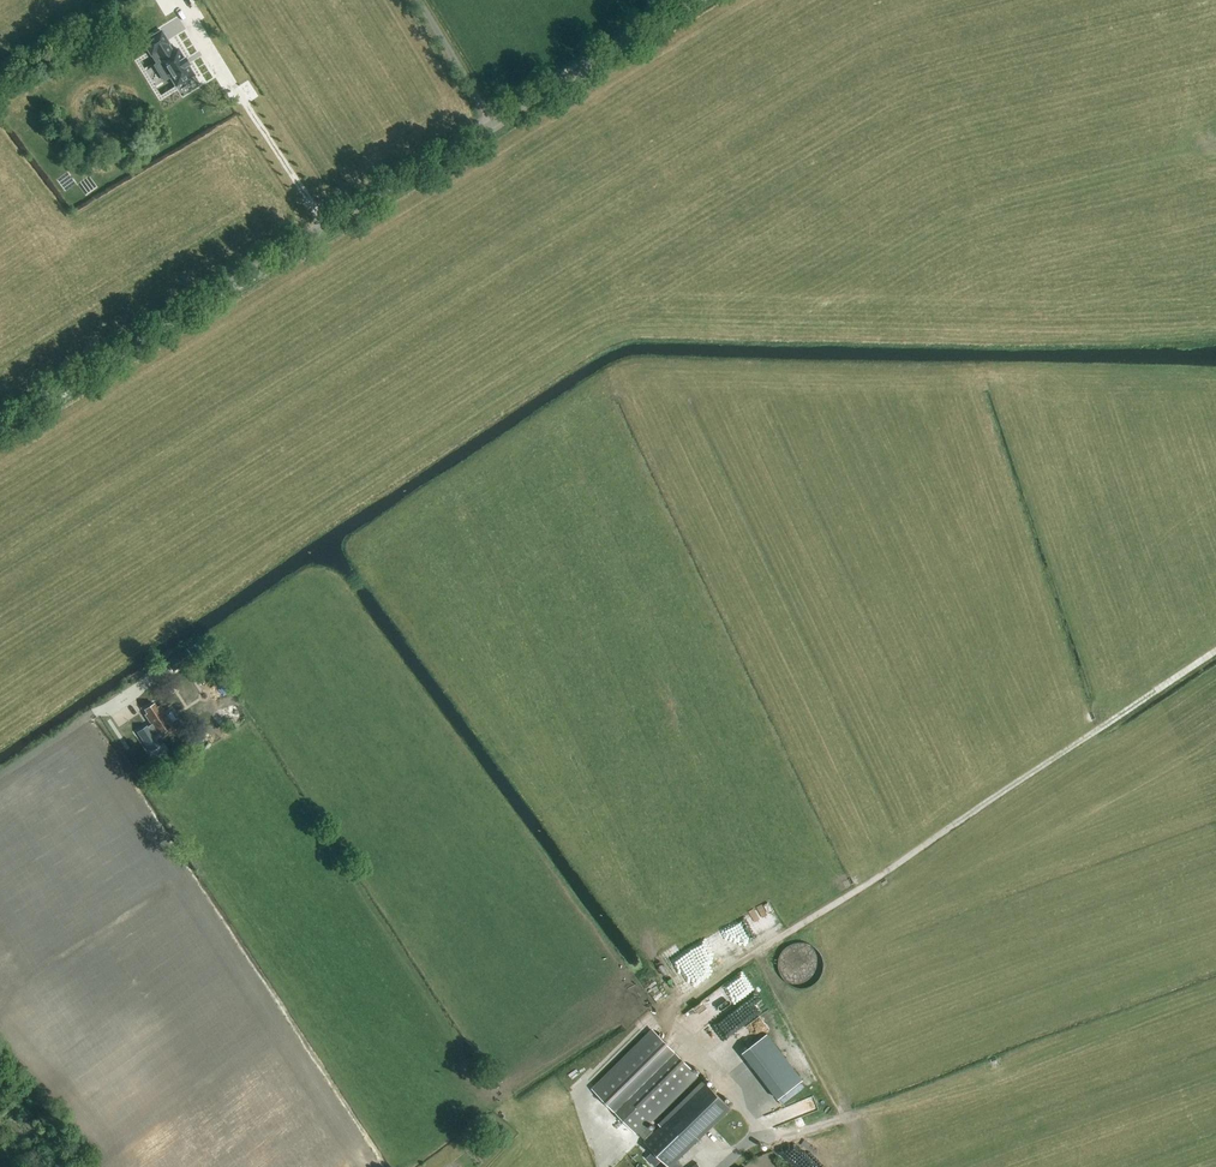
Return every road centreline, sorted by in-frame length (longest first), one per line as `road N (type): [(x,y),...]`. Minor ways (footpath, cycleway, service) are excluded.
road 1 (unclassified): [(0,428),(698,0)]
road 2 (track): [(0,775),(104,705),(131,697)]

